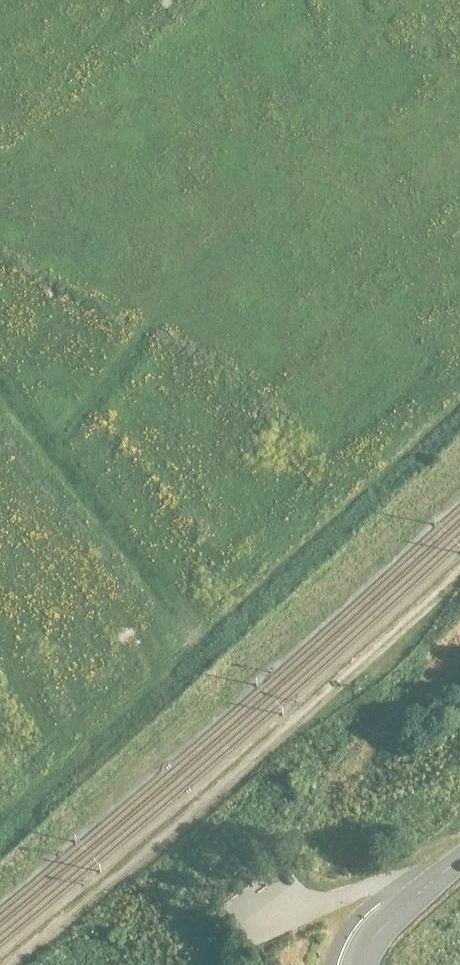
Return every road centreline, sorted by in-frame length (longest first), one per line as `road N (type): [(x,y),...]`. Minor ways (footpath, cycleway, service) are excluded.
road 1 (track): [(16,964),(459,575)]
road 2 (tertiary): [(359,964),(378,932),(459,859)]

